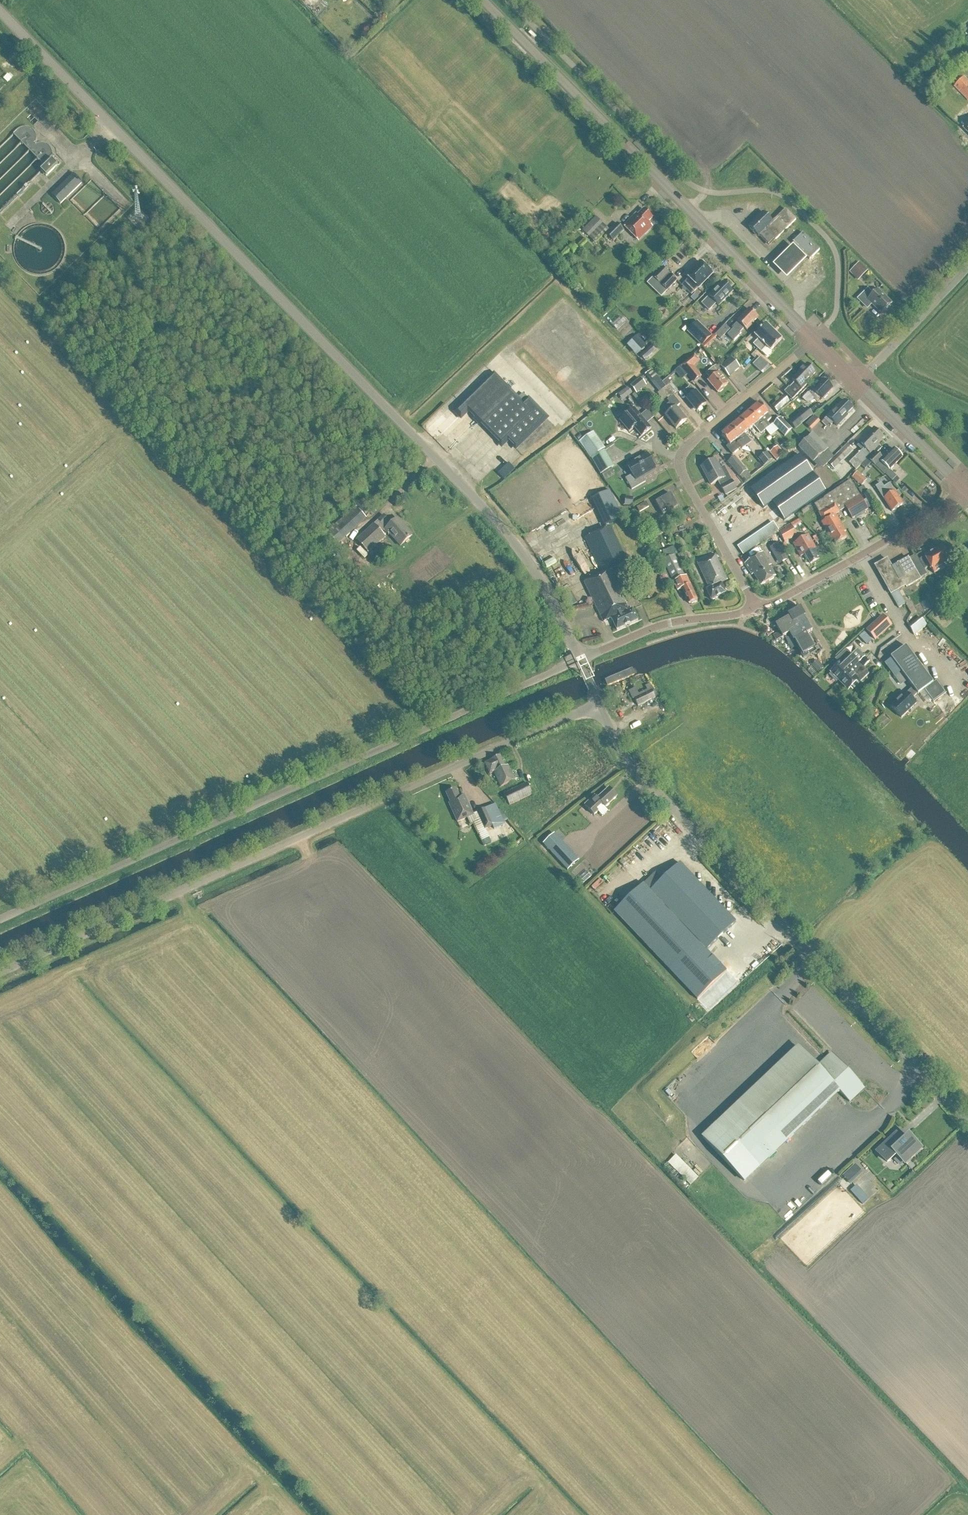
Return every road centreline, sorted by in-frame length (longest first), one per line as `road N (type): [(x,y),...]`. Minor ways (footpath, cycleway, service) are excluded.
road 1 (unclassified): [(579,660),(536,575),(474,499),(0,12)]
road 2 (unclassified): [(0,976),(598,705)]
road 3 (unclassified): [(0,921),(579,660)]
road 4 (unclassified): [(967,1126),(637,773),(598,705)]
road 5 (tertiary): [(812,337),(482,0)]
road 6 (residential): [(756,604),(688,490),(683,452),(812,337)]
road 7 (residential): [(756,604),(775,604),(965,491)]
road 8 (unclassified): [(579,660),(666,624),(756,604)]
road 9 (tertiary): [(965,491),(859,384)]
road 10 (unclassified): [(868,374),(967,268)]

